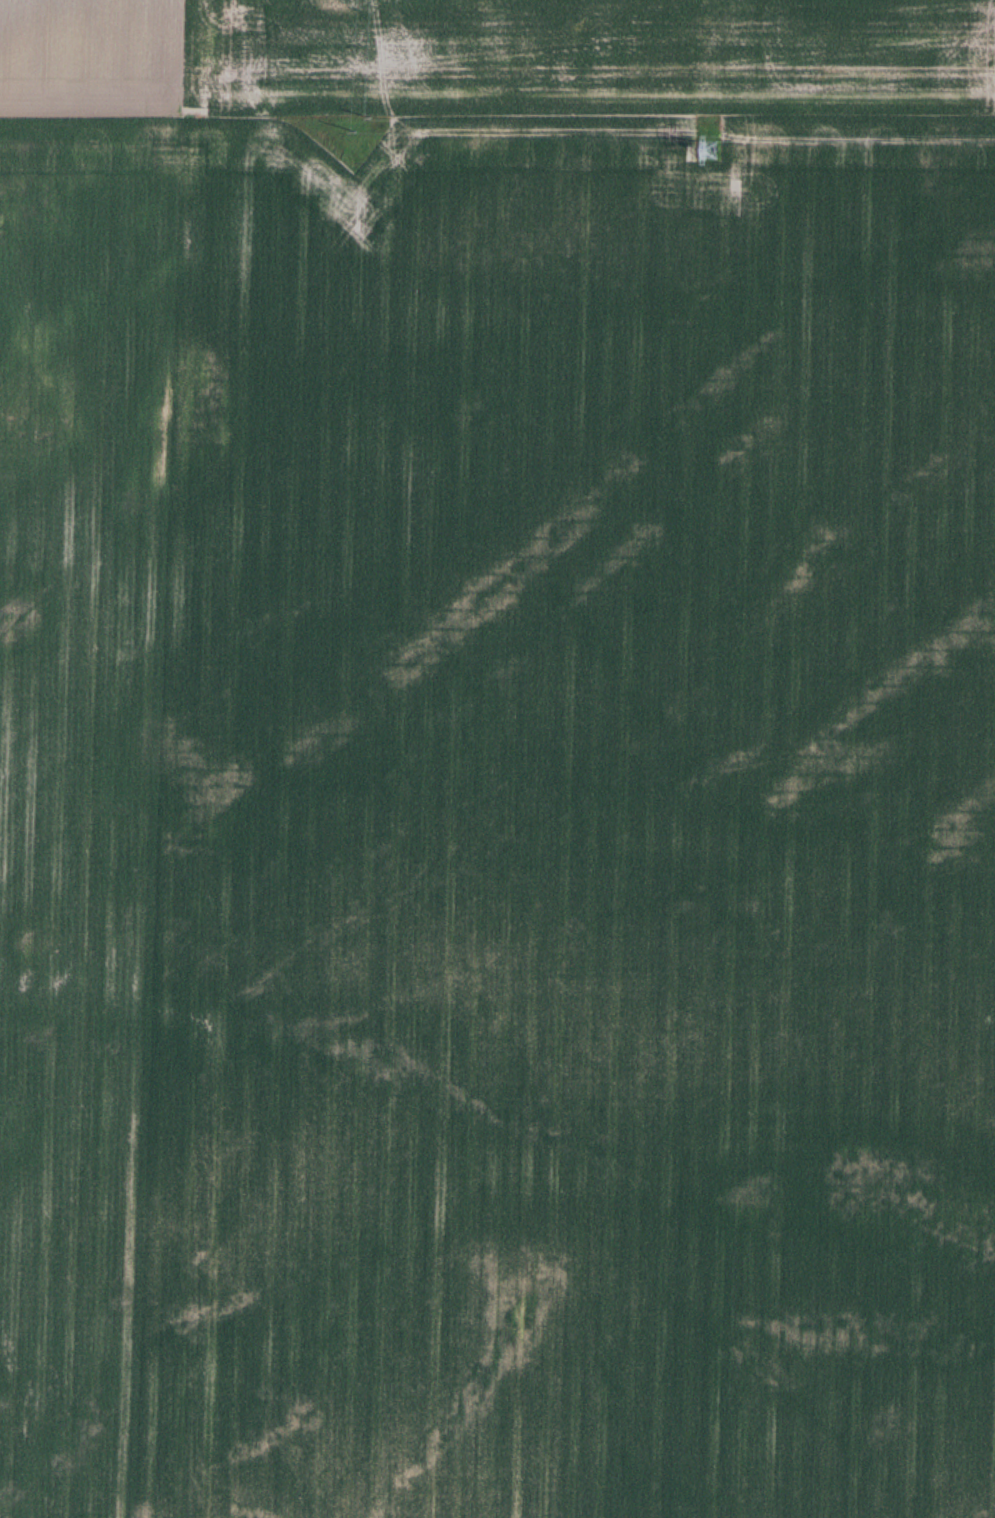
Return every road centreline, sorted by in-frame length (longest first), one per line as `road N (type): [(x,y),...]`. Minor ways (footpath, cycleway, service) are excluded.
road 1 (residential): [(0,150),(149,149)]

